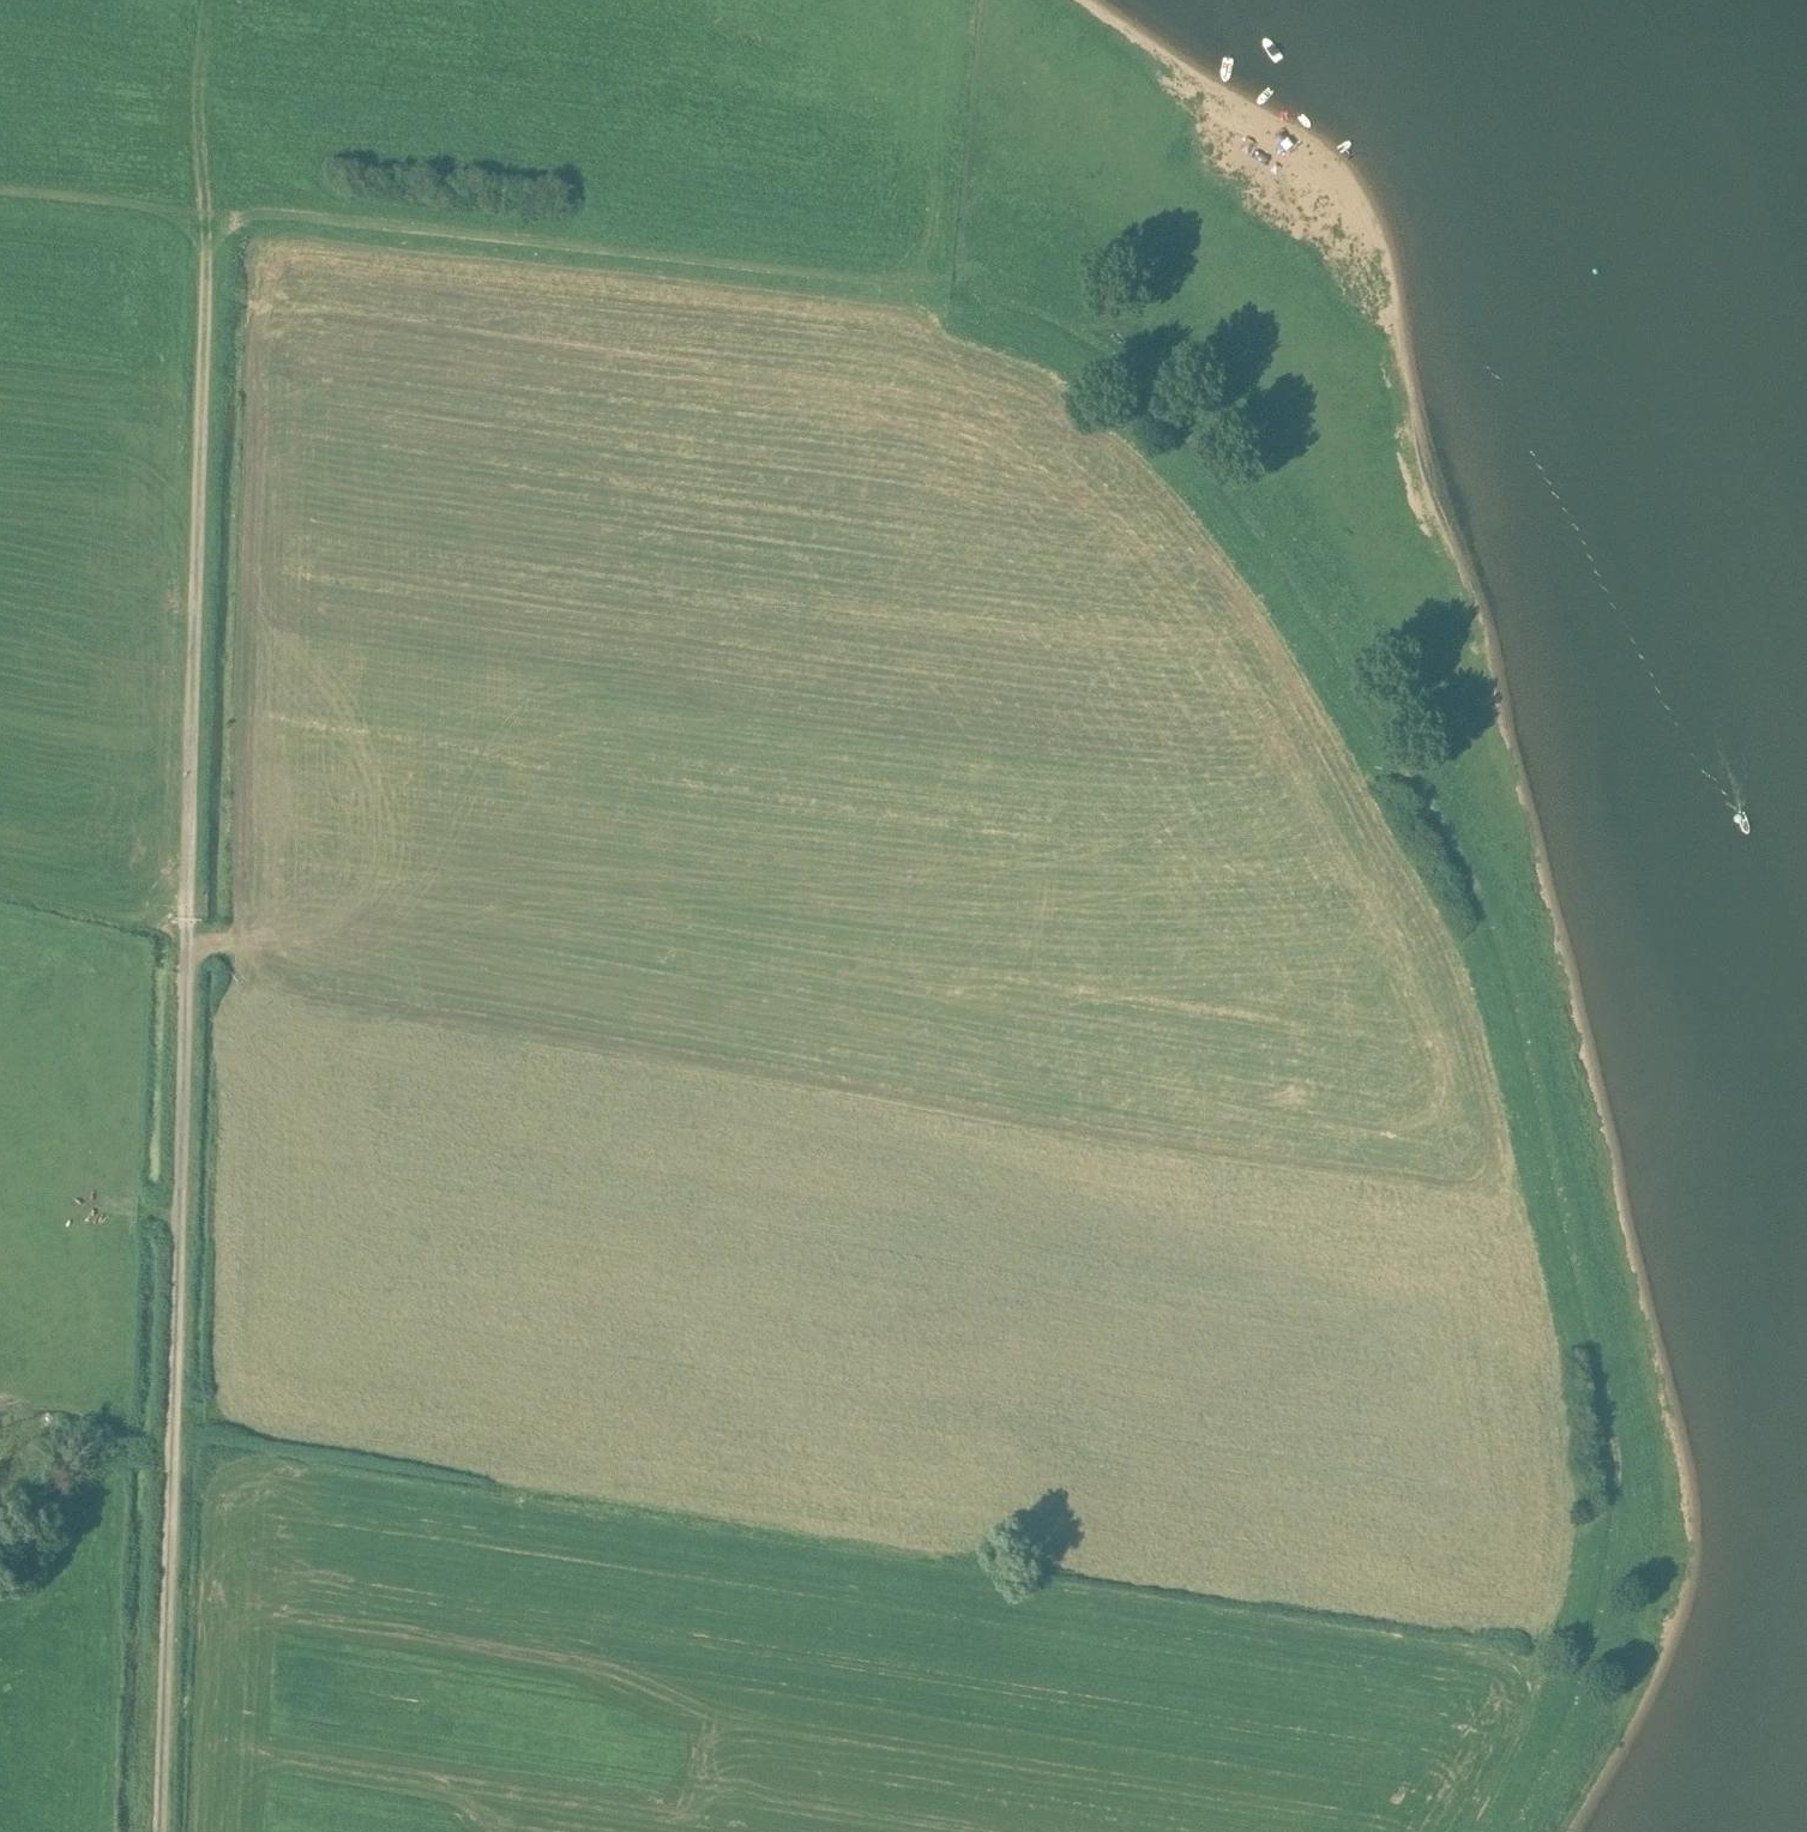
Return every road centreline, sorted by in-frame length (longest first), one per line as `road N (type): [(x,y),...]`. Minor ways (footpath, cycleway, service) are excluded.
road 1 (track): [(0,185),(130,202),(172,166),(223,158),(383,217),(946,306),(1136,437),(1322,711),(1458,1089),(1527,1571),(1400,1831)]
road 2 (track): [(155,1831),(223,158)]

